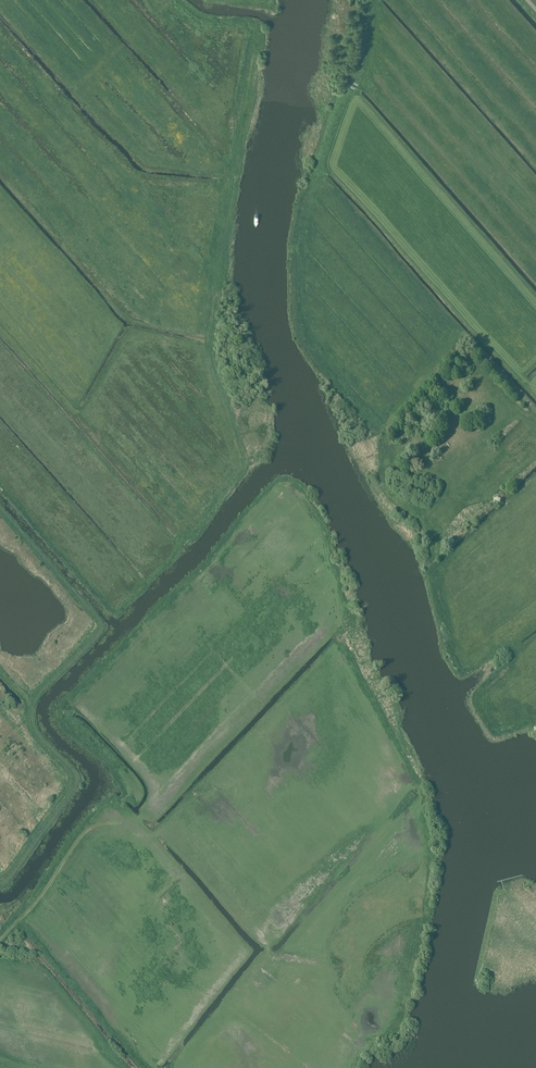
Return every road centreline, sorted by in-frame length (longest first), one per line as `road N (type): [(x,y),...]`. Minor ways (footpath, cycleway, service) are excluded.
road 1 (track): [(0,882),(75,785),(71,769),(35,729),(32,710),(100,627),(0,510)]

